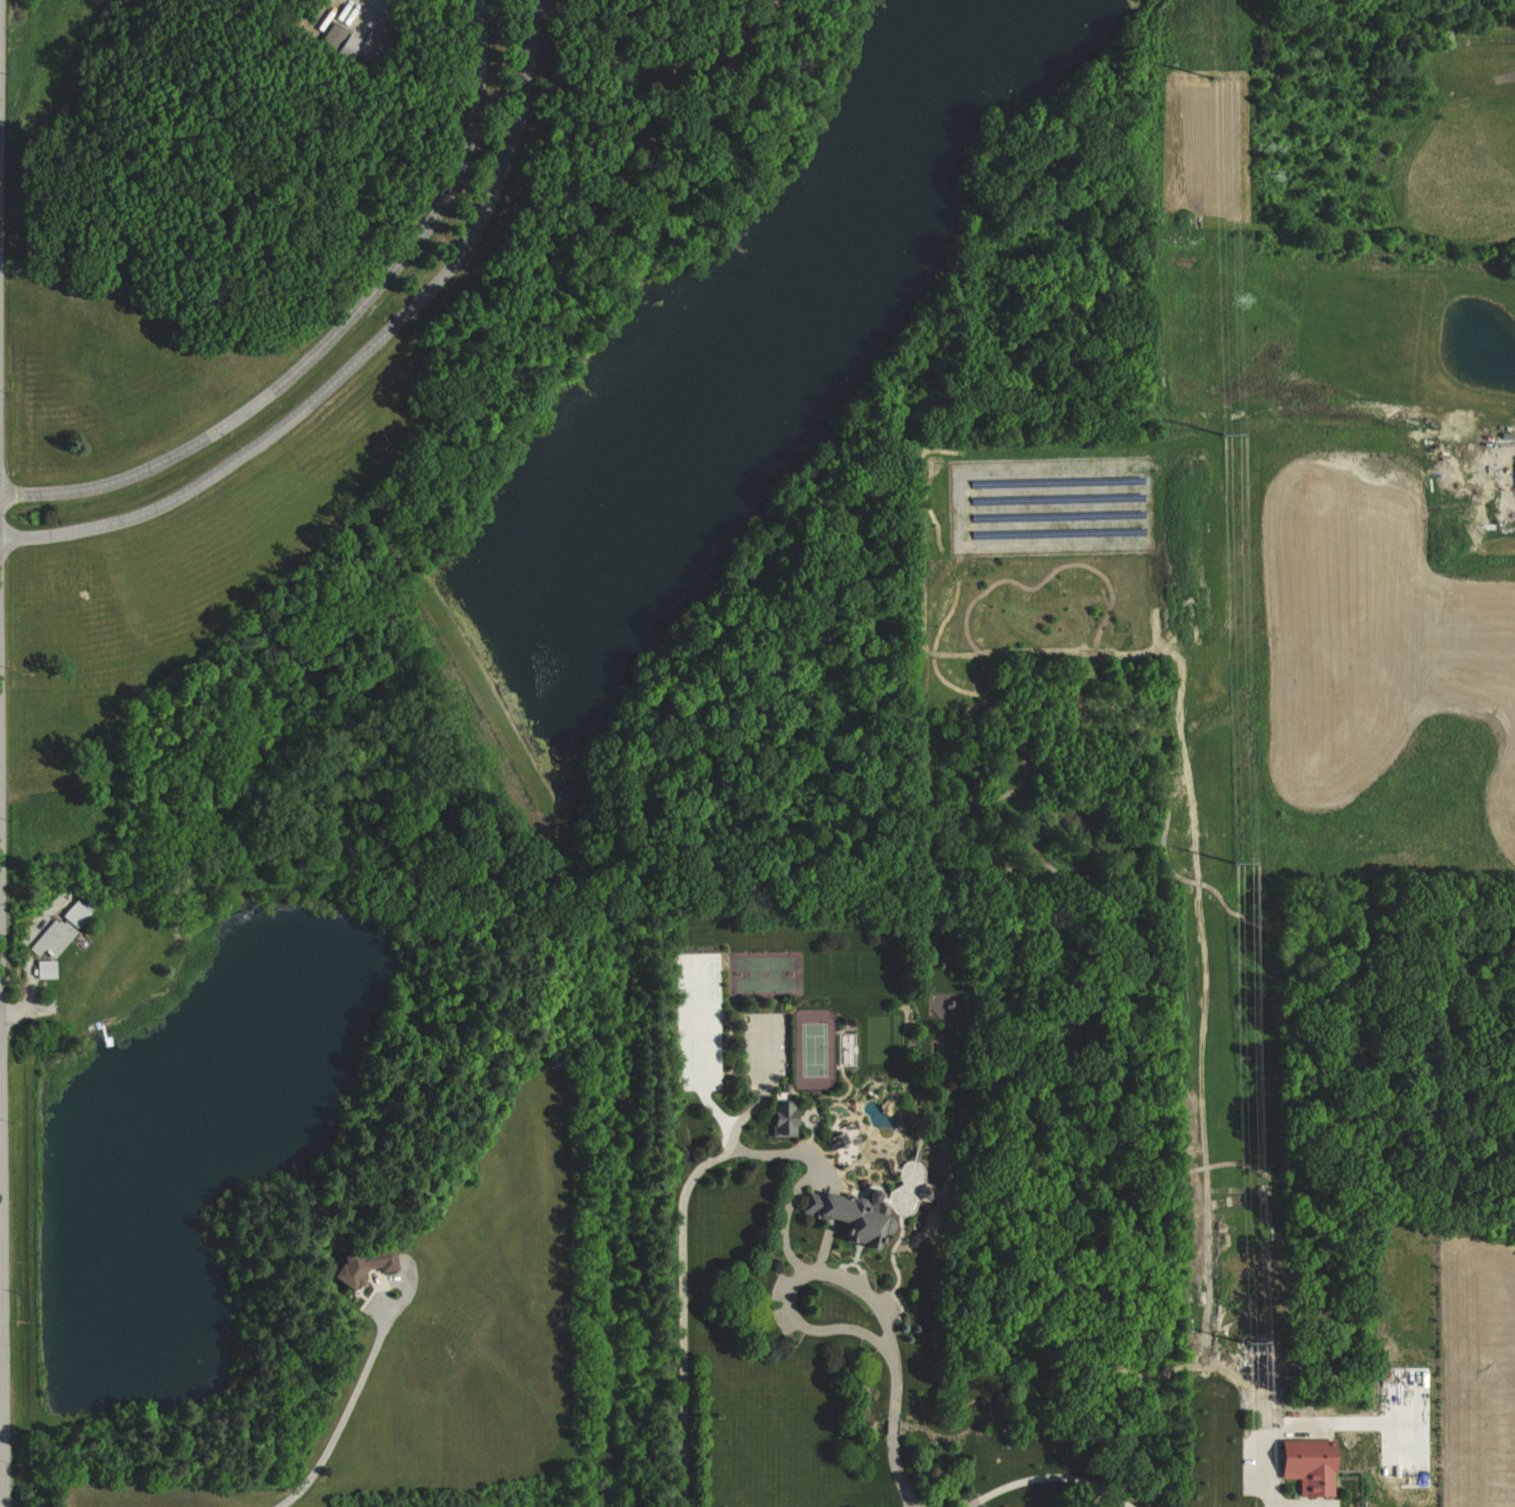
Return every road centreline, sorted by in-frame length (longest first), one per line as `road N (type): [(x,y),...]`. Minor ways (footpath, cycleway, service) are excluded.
road 1 (residential): [(5,1506),(0,166)]

